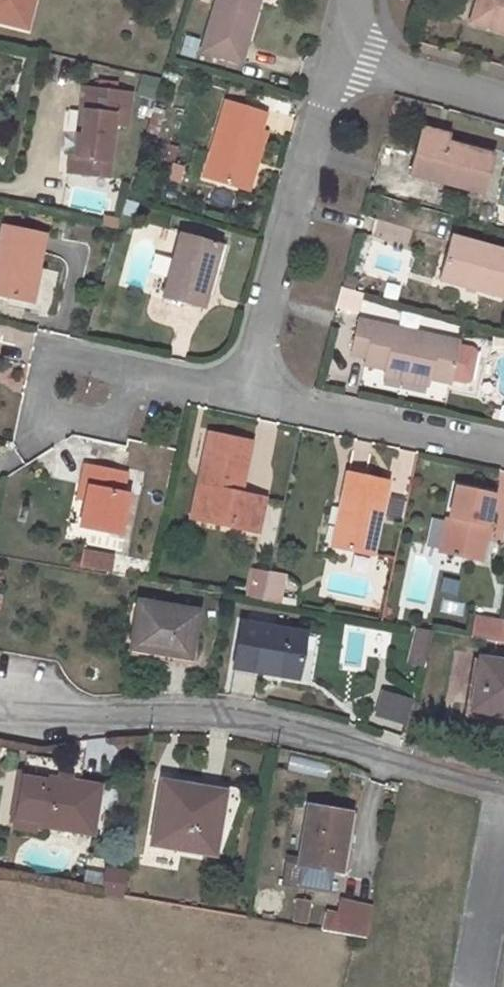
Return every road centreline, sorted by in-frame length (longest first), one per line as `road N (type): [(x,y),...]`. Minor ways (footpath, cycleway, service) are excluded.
road 1 (residential): [(0,721),(268,726),(503,791)]
road 2 (residential): [(357,33),(336,56),(316,109),(239,390)]
road 3 (residential): [(239,390),(503,446)]
road 4 (residential): [(477,986),(503,791)]
road 5 (residential): [(503,104),(404,75),(357,33)]
road 6 (residential): [(79,391),(149,376),(239,390)]

